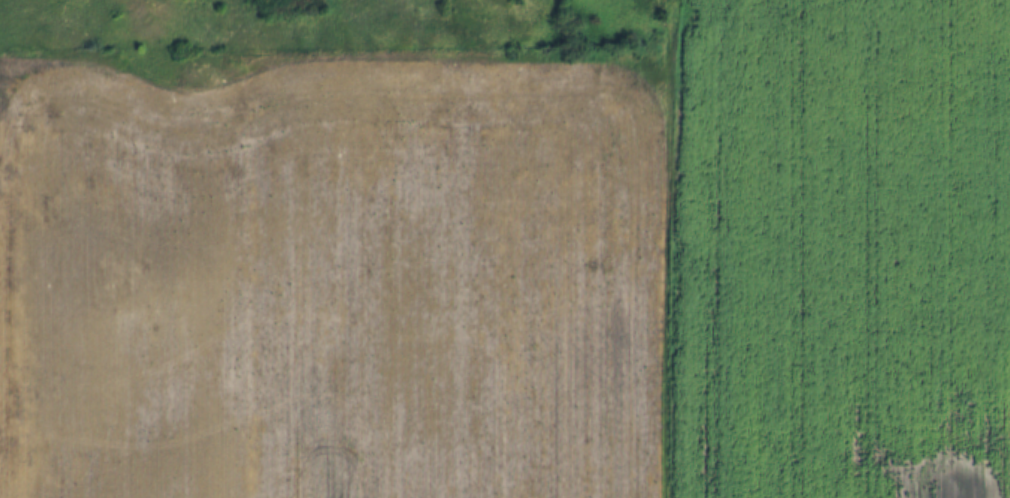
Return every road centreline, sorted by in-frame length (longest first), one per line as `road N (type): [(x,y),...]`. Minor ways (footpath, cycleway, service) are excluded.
road 1 (track): [(671,497),(674,0)]

